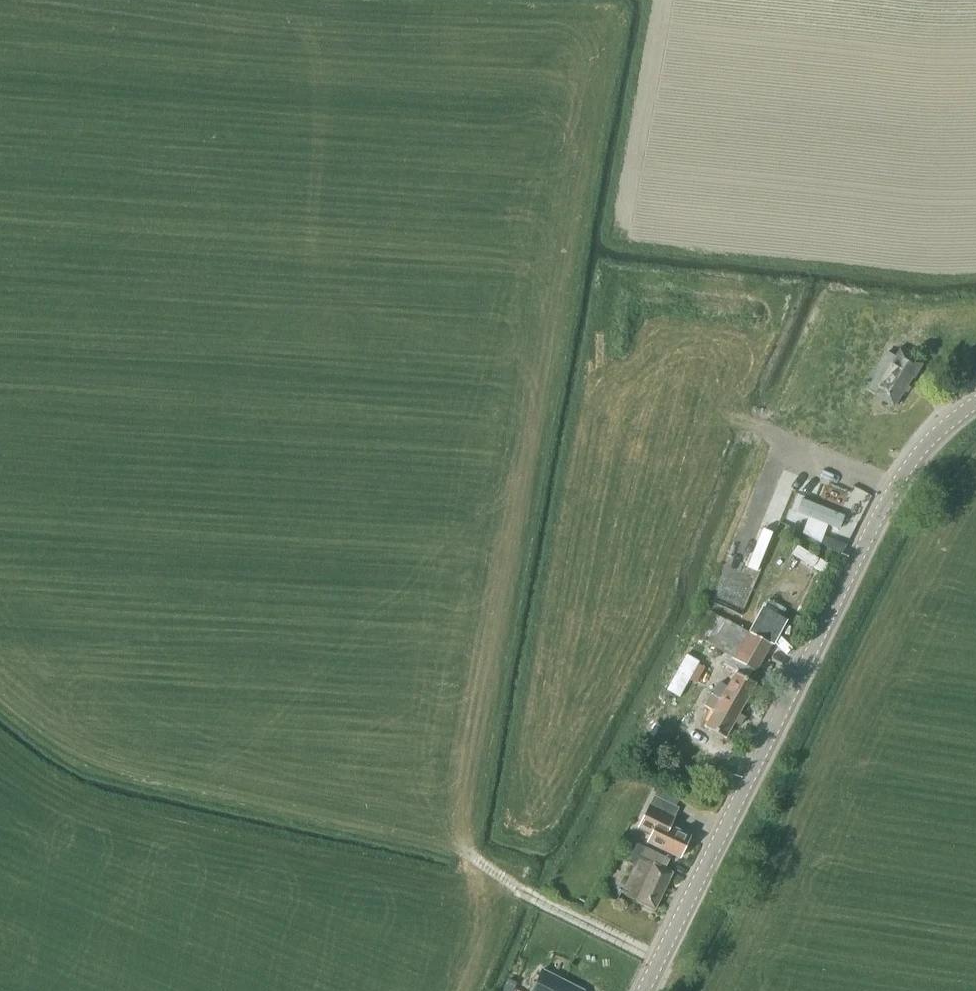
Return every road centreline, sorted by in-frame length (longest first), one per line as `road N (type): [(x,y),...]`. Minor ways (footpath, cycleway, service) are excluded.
road 1 (secondary): [(642,990),(882,511),(928,442),(975,403)]
road 2 (track): [(502,875),(659,957)]

